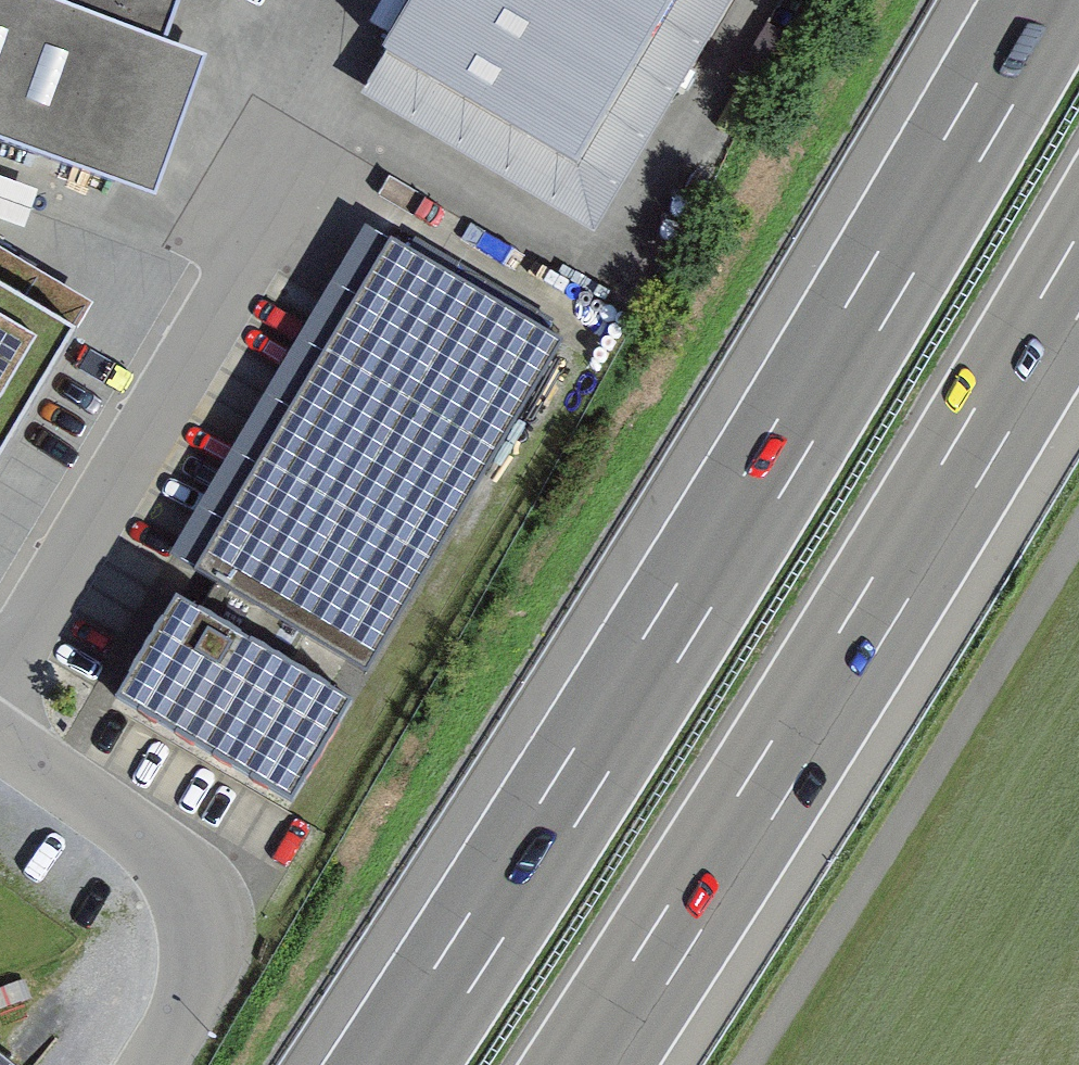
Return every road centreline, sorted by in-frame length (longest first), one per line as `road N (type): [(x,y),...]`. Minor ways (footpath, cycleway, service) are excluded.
road 1 (motorway): [(1048,0),(678,620),(395,1064)]
road 2 (motorway): [(592,1064),(1078,277)]
road 3 (residential): [(0,736),(164,846),(191,887),(205,924),(203,970),(186,1015),(152,1064)]

